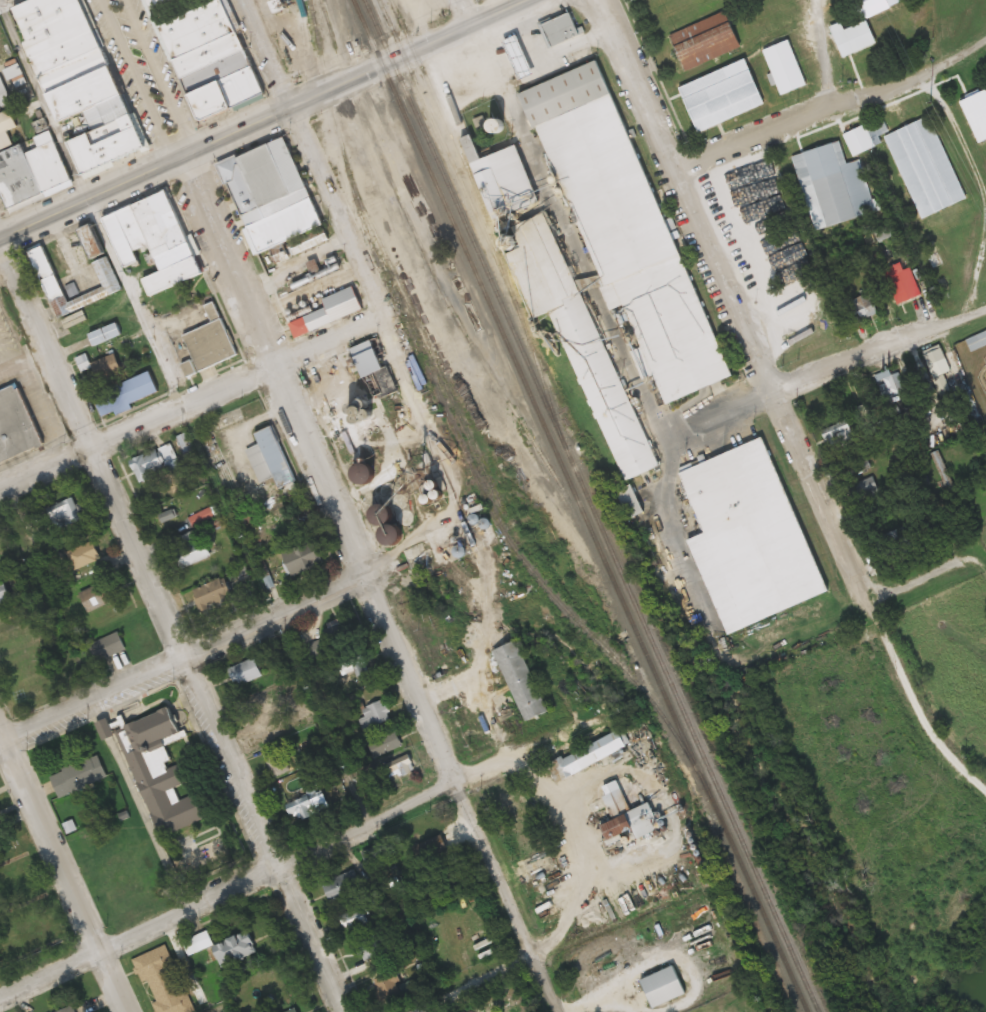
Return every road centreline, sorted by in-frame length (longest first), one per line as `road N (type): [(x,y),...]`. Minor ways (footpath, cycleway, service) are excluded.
road 1 (residential): [(554,1011),(169,158)]
road 2 (residential): [(344,1011),(0,245)]
road 3 (residential): [(0,989),(592,713)]
road 4 (residential): [(886,646),(664,176)]
road 5 (secondary): [(0,234),(390,62)]
road 6 (residential): [(0,480),(366,311)]
road 7 (residential): [(0,740),(359,572)]
road 8 (residential): [(123,1011),(0,740)]
road 9 (residential): [(664,176),(829,103),(800,0)]
road 10 (residential): [(659,434),(892,338)]
road 11 (residential): [(366,311),(287,105)]
road 12 (residential): [(664,176),(595,0)]
road 13 (residential): [(985,797),(949,764),(886,646)]
road 14 (residential): [(169,158),(98,0)]
road 15 (secondary): [(390,62),(523,0)]
road 16 (residential): [(410,1011),(533,965)]

